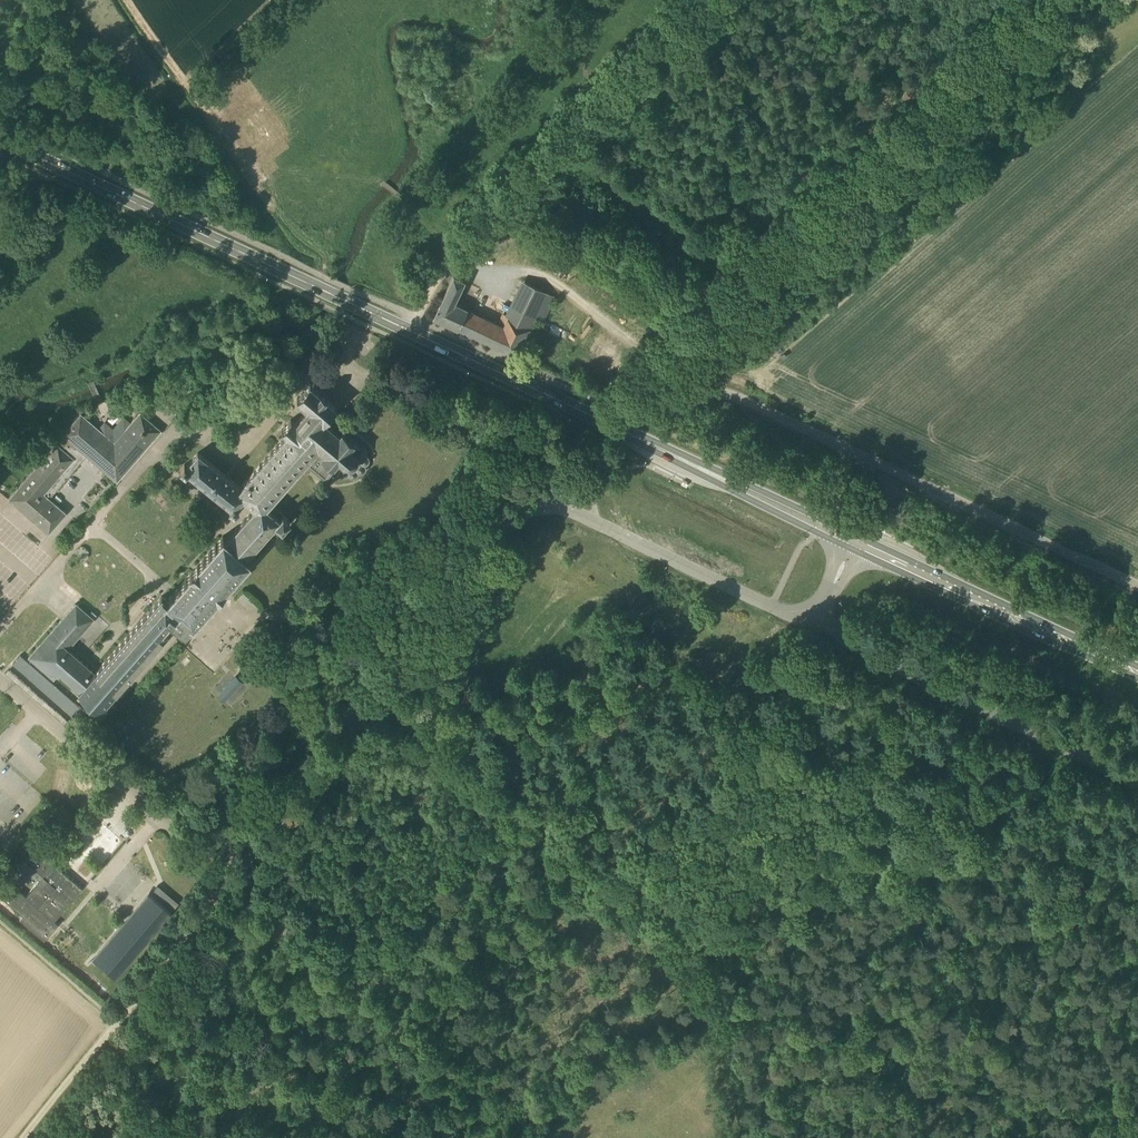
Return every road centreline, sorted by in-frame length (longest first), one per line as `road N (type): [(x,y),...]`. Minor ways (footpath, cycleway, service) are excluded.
road 1 (unclassified): [(28,1137),(486,543),(537,509),(591,519)]
road 2 (primary): [(719,478),(0,140)]
road 3 (unclassified): [(1137,585),(728,395),(703,391),(652,402)]
road 4 (track): [(401,342),(447,246),(690,0)]
road 5 (unclassified): [(1137,783),(866,652),(818,610)]
road 6 (primary): [(1137,670),(854,541)]
road 7 (unclassified): [(818,610),(772,606),(591,519)]
road 8 (primary): [(719,478),(832,540),(854,541)]
road 9 (primary): [(854,541),(719,478)]

